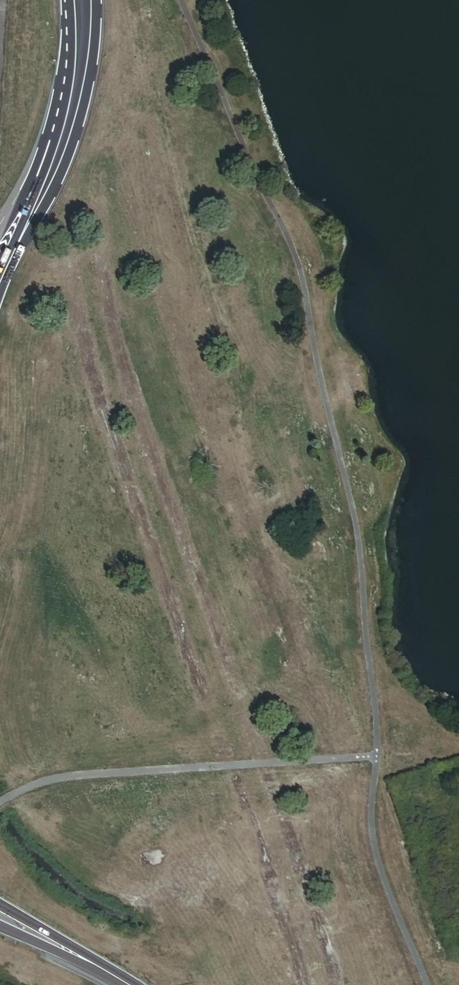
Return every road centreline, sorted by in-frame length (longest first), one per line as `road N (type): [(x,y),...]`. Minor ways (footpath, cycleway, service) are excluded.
road 1 (tertiary): [(0,275),(50,184),(68,121)]
road 2 (unclassified): [(68,121),(0,225)]
road 3 (tertiary): [(68,121),(83,0)]

